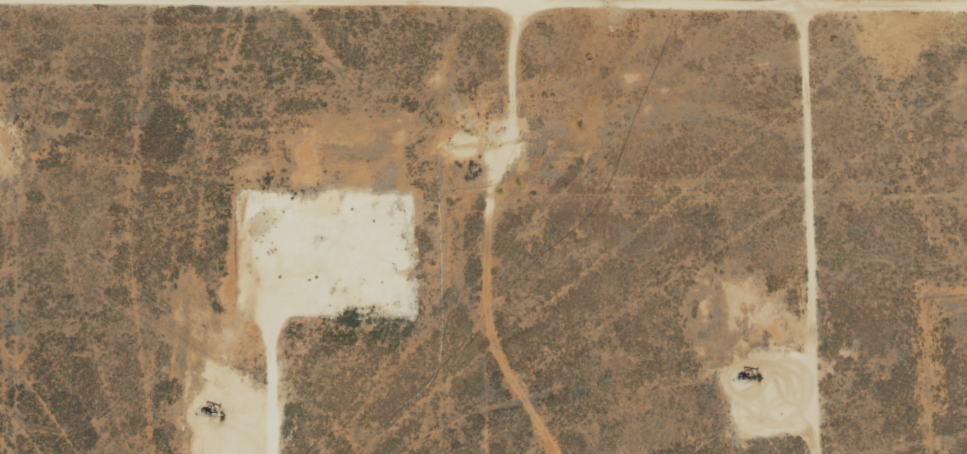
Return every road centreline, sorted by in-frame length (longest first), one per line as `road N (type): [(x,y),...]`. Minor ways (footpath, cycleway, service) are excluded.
road 1 (track): [(524,23),(0,15)]
road 2 (track): [(547,0),(524,23),(519,165),(484,323),(550,453)]

